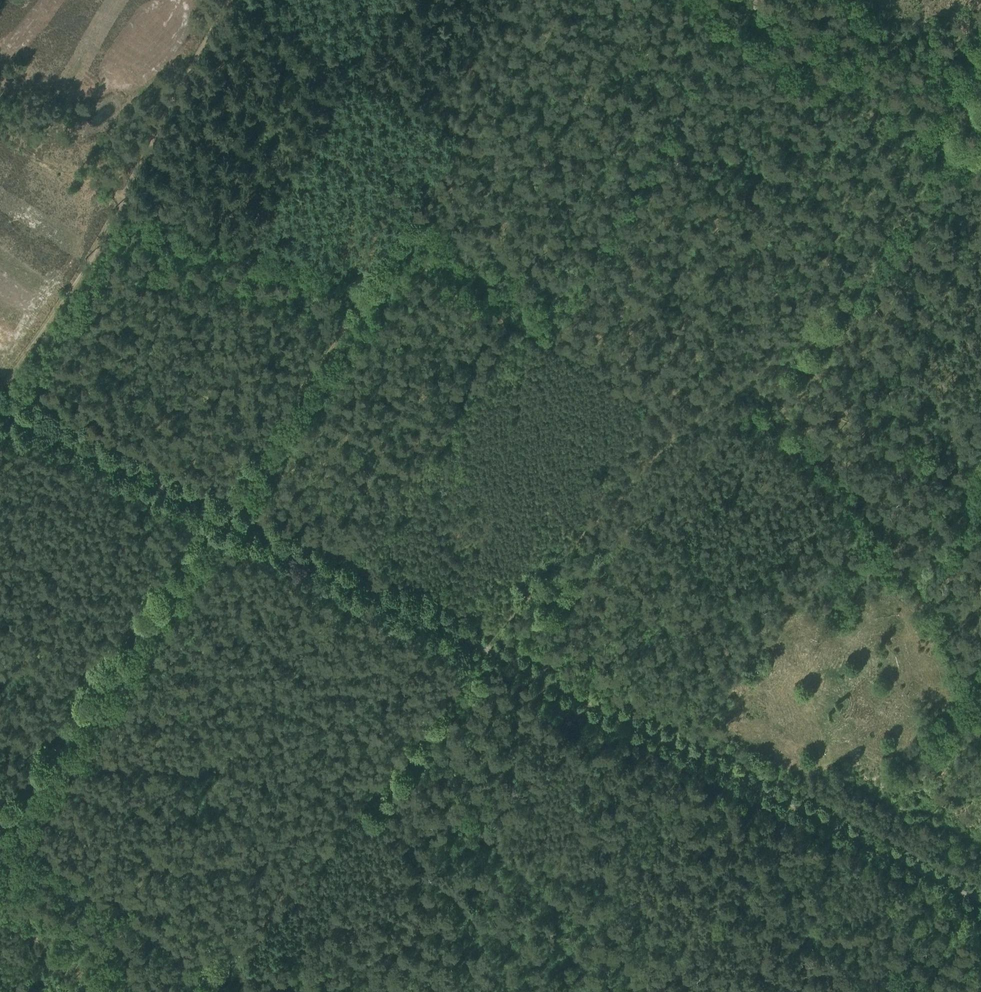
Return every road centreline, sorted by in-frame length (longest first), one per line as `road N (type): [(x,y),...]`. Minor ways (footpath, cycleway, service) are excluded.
road 1 (unclassified): [(980,900),(0,408)]
road 2 (track): [(980,74),(910,213),(487,651),(292,907)]
road 3 (track): [(382,268),(405,264),(694,433)]
road 4 (track): [(746,0),(980,137)]

